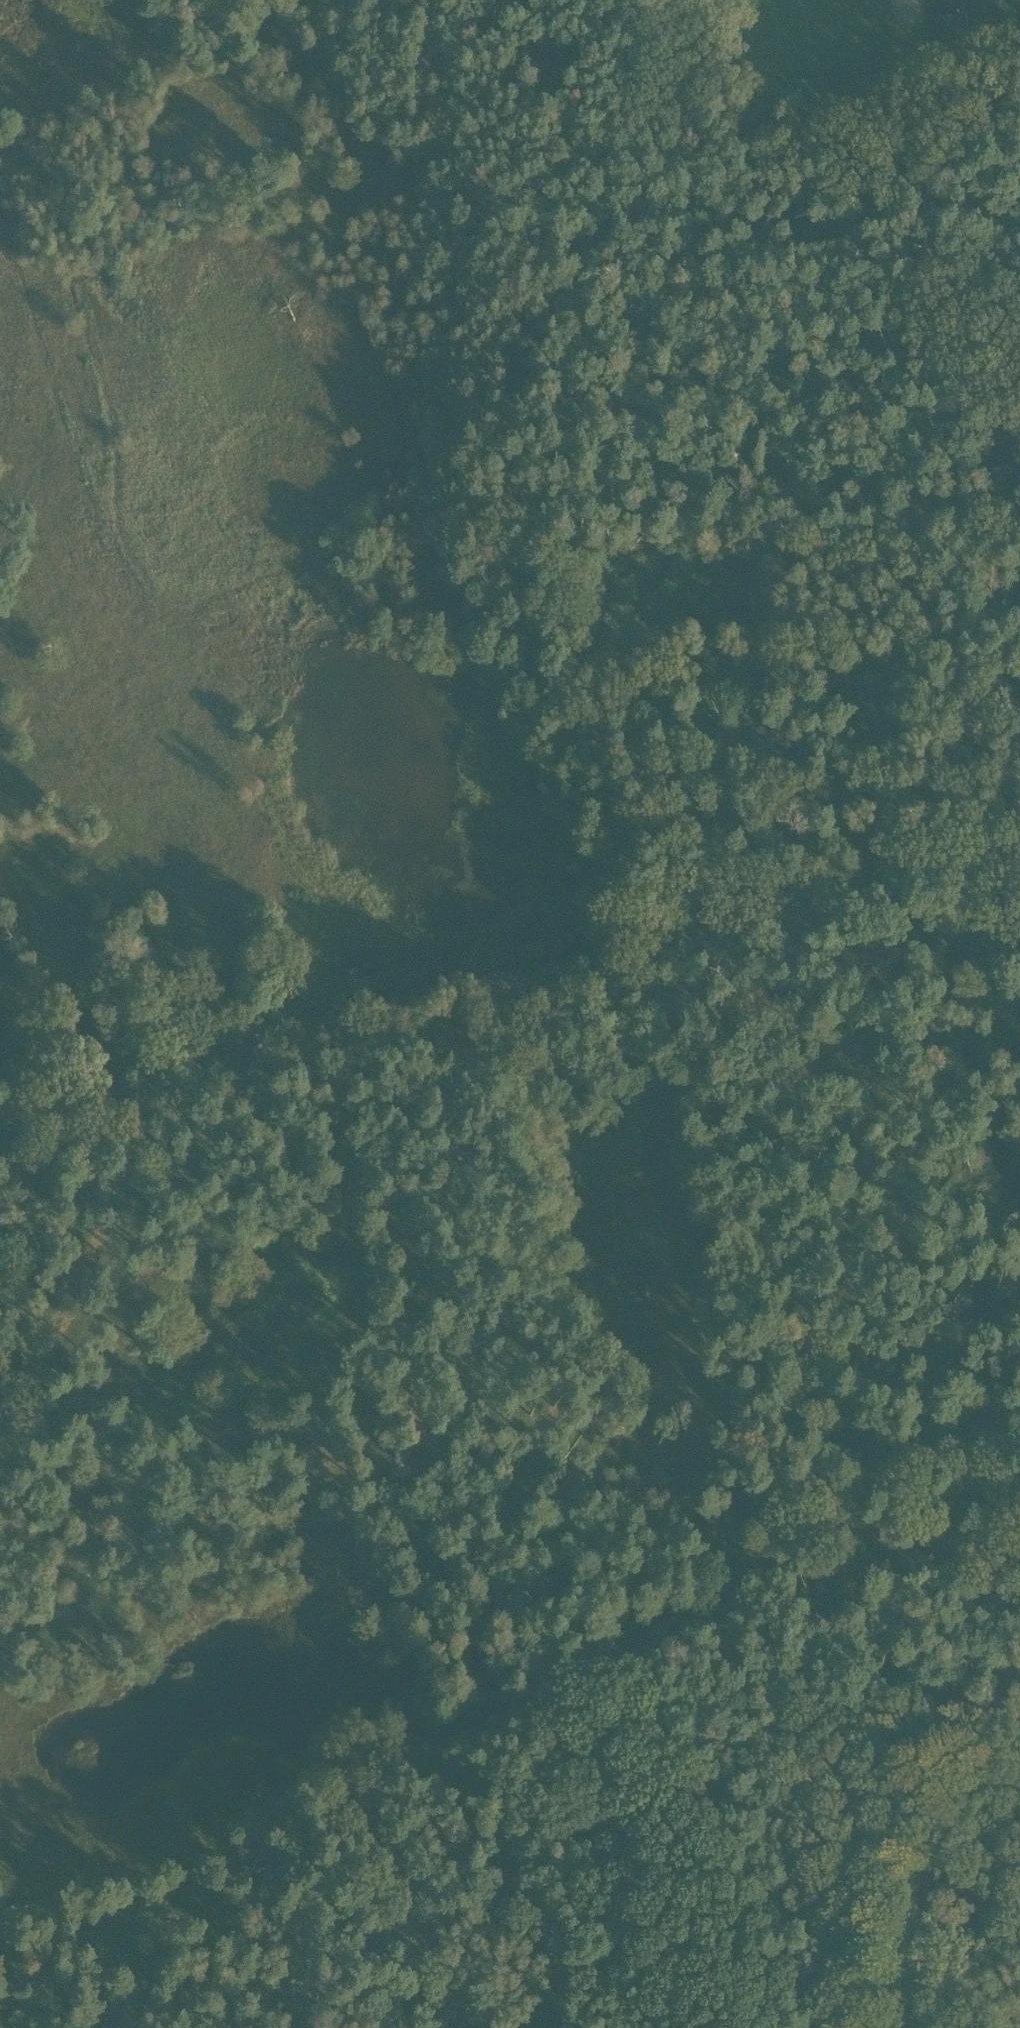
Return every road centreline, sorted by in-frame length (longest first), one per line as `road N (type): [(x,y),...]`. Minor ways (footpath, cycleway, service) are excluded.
road 1 (track): [(1019,1418),(636,1653),(0,1930)]
road 2 (unclassified): [(0,1153),(291,1033),(1019,869)]
road 3 (track): [(1019,458),(972,419),(771,134)]
road 4 (track): [(924,71),(771,134)]
road 5 (track): [(771,134),(734,85),(704,0)]

